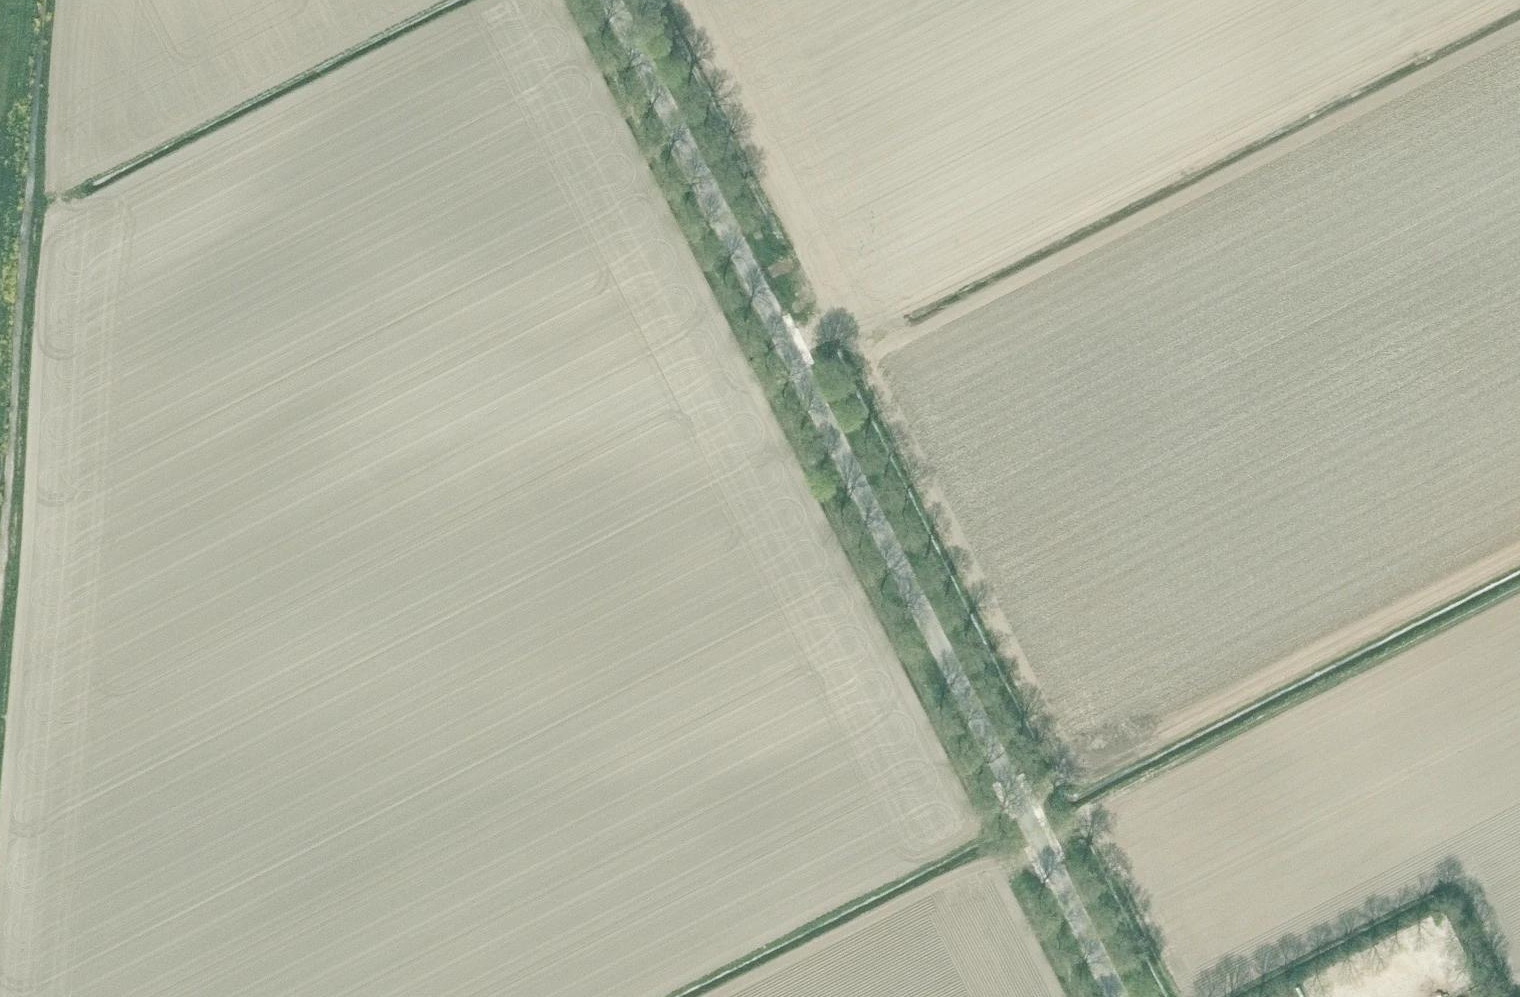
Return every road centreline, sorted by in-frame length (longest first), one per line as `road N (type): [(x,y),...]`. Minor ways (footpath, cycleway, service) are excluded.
road 1 (unclassified): [(1116,996),(613,0)]

